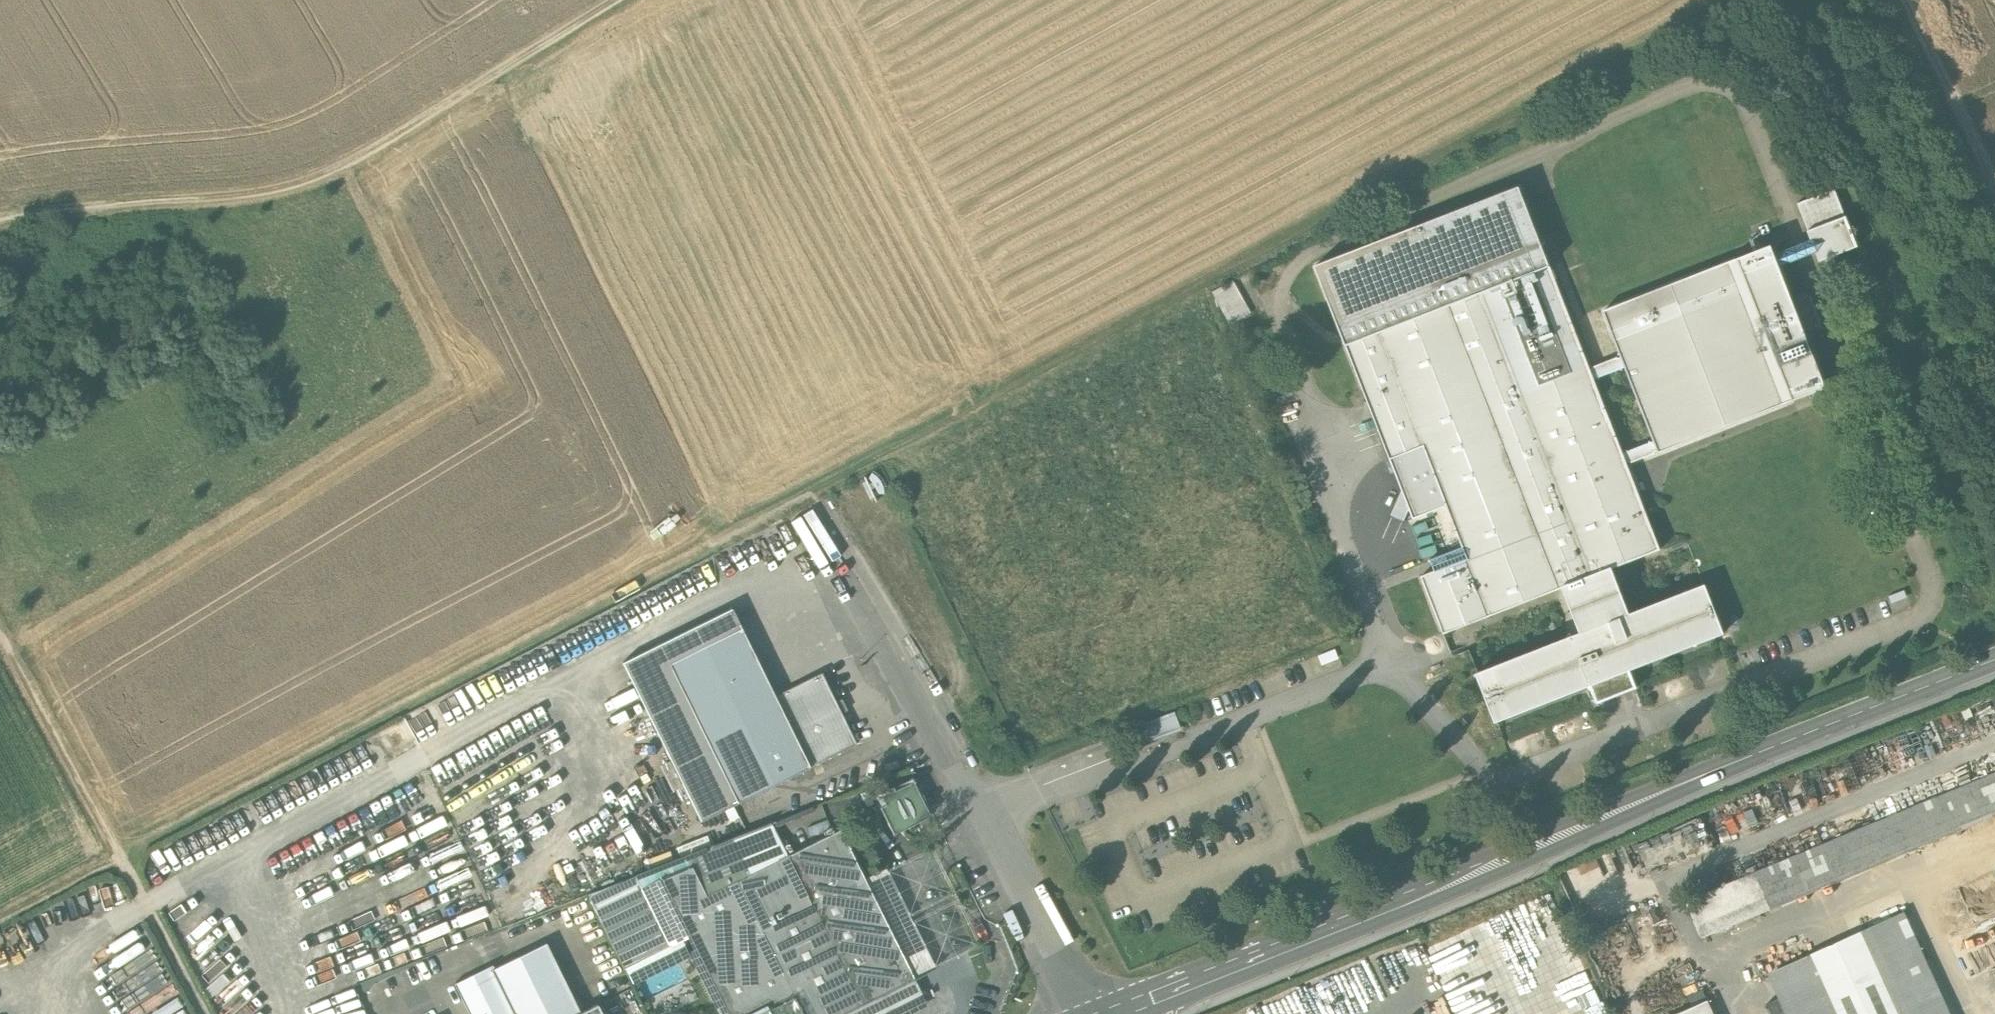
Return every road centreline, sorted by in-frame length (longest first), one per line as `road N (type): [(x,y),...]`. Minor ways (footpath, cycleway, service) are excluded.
road 1 (track): [(1714,0),(726,547),(0,912)]
road 2 (tertiary): [(1123,1013),(1994,661)]
road 3 (track): [(598,0),(317,176),(0,228)]
road 4 (unclassified): [(1098,1013),(1050,902),(845,528)]
road 5 (track): [(213,1013),(130,850),(0,630)]
road 6 (track): [(1994,180),(1916,0)]

